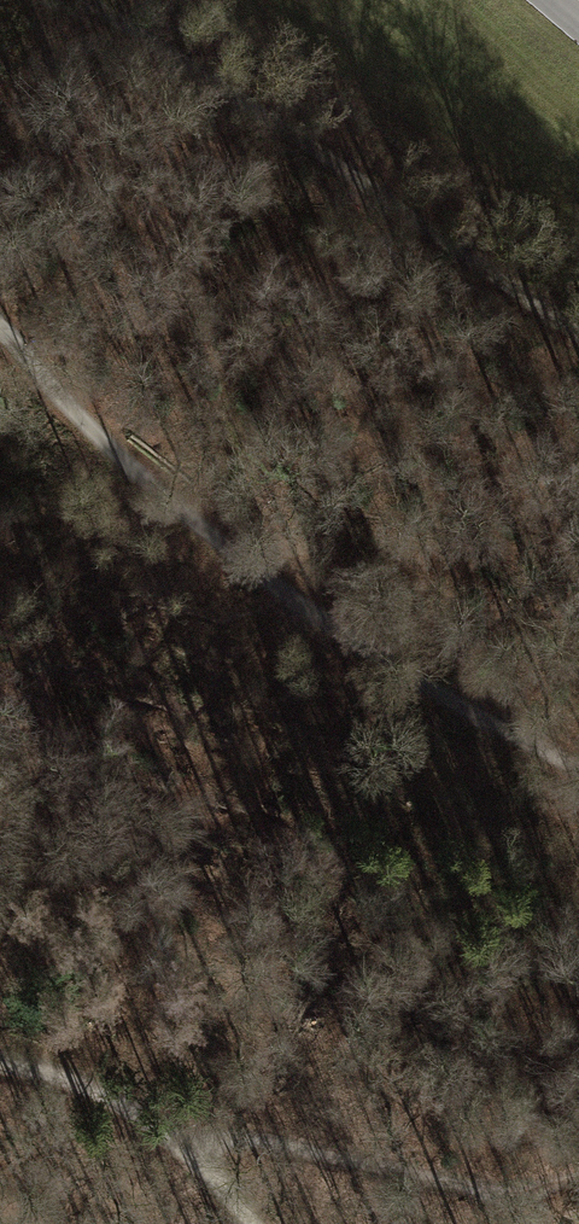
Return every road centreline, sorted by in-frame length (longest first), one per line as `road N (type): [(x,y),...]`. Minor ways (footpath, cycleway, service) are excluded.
road 1 (track): [(0,325),(76,433),(258,578),(395,673),(578,773)]
road 2 (track): [(578,316),(129,0)]
road 3 (track): [(0,1061),(106,1094),(185,1145),(255,1223)]

